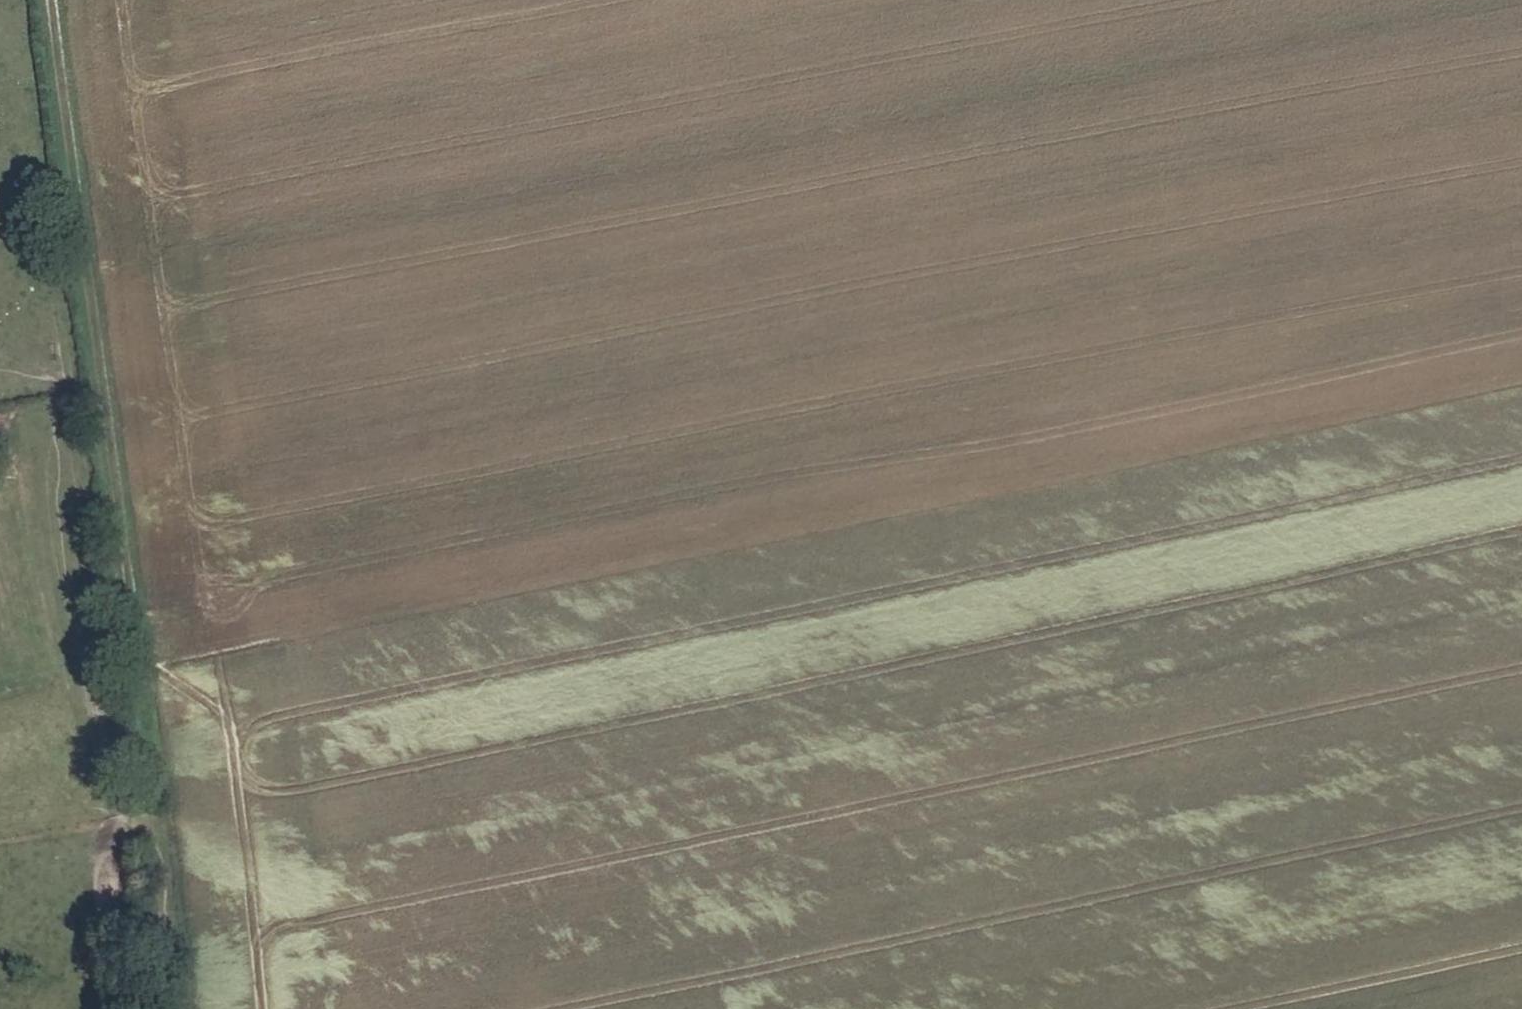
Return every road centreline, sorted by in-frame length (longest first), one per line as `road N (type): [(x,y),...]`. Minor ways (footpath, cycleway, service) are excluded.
road 1 (track): [(176,1008),(53,0)]

